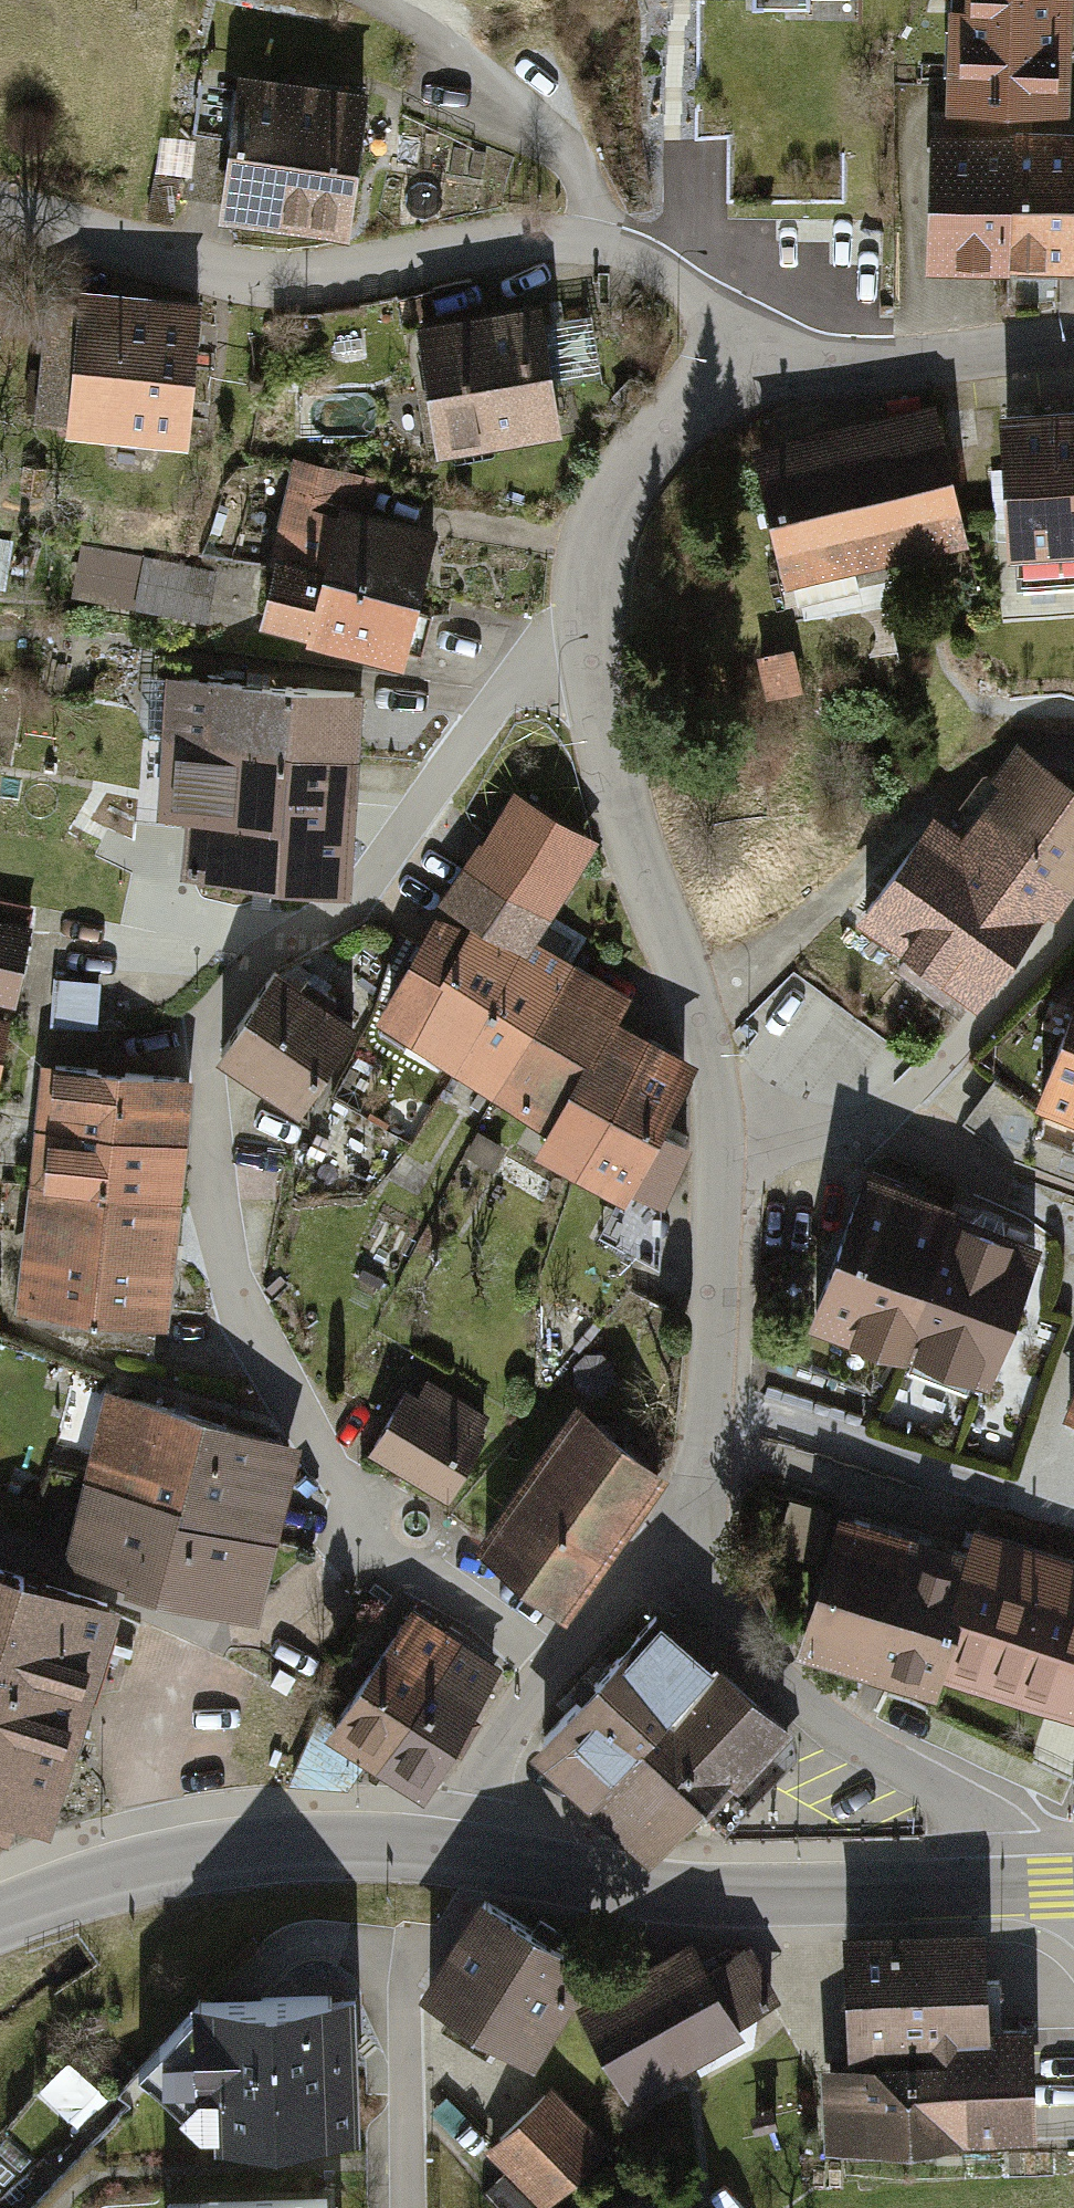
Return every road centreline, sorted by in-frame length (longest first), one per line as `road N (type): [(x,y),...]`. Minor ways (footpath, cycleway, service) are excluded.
road 1 (residential): [(554,1670),(415,1574),(371,1531),(311,1433),(237,1300),(218,1220),(206,1050),(230,995),(284,947),(365,895),(493,706),(534,674),(597,657)]
road 2 (residential): [(741,380),(724,334),(691,296),(643,265),(592,248),(510,243),(292,286),(110,252),(0,205)]
road 3 (tertiary): [(476,1857),(628,1888),(740,1896),(979,1890)]
road 4 (residential): [(716,1143),(710,1066),(692,999),(624,826),(597,657)]
road 5 (residential): [(979,1890),(977,1847),(960,1808),(849,1742),(745,1658),(700,1599),(683,1536)]
road 6 (tertiary): [(0,1918),(160,1870),(260,1854),(359,1848),(476,1857)]
road 7 (residential): [(716,1143),(714,1402),(683,1536)]
road 8 (residential): [(741,380),(1073,341)]
road 9 (residential): [(597,657),(600,545),(623,497),(696,408),(741,380)]
road 10 (residential): [(554,1670),(486,1775),(476,1857)]
road 11 (residential): [(683,1536),(554,1670)]

